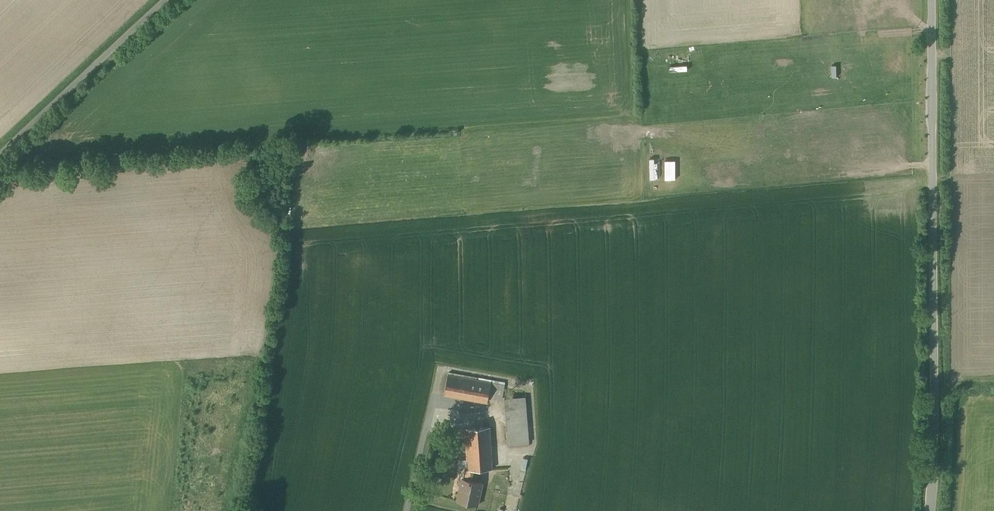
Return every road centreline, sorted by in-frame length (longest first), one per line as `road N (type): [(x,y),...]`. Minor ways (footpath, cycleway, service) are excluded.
road 1 (unclassified): [(930,510),(932,0)]
road 2 (unclassified): [(164,0),(0,154)]

